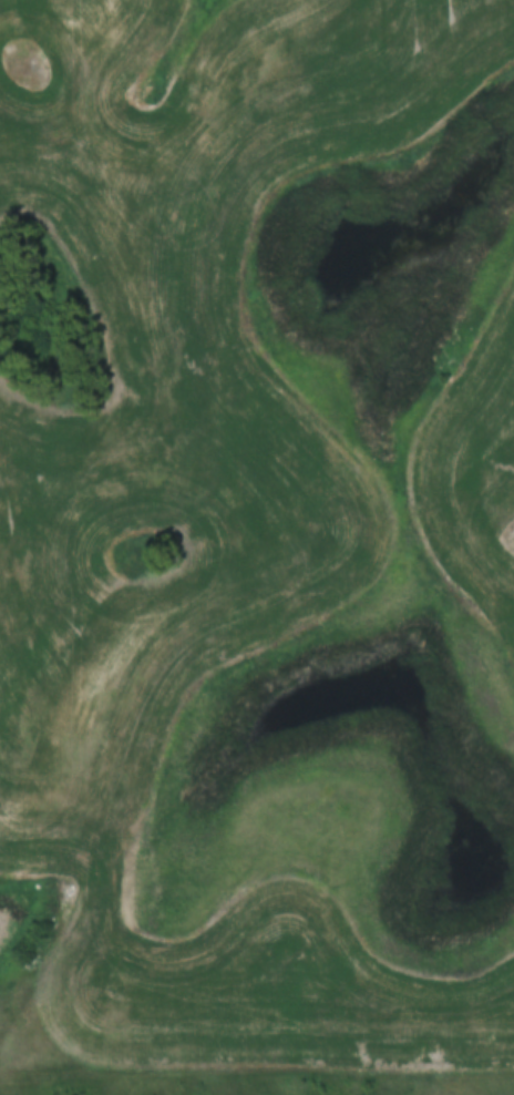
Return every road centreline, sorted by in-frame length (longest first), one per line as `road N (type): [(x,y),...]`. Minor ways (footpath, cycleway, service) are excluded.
road 1 (track): [(513,1049),(347,1052),(0,1077)]

